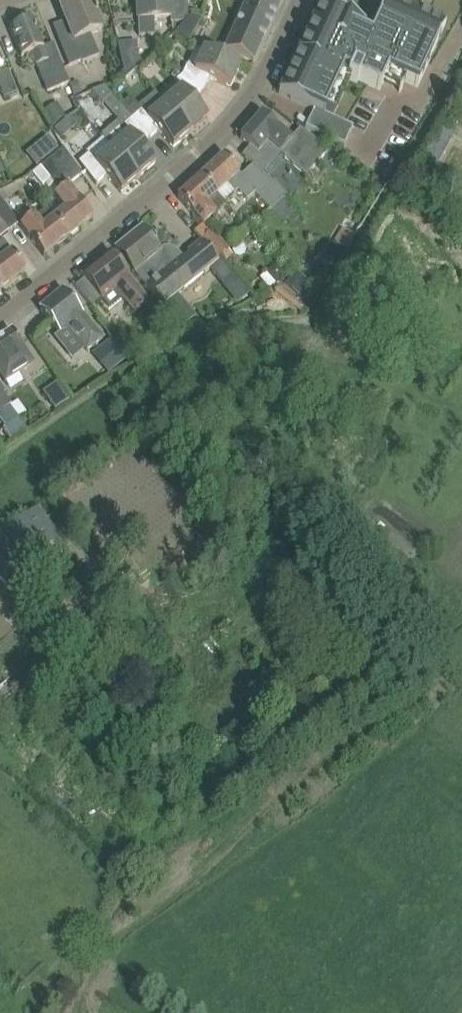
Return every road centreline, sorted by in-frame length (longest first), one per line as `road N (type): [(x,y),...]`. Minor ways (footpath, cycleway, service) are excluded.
road 1 (residential): [(0,310),(60,270),(206,144),(256,85),(296,0)]

